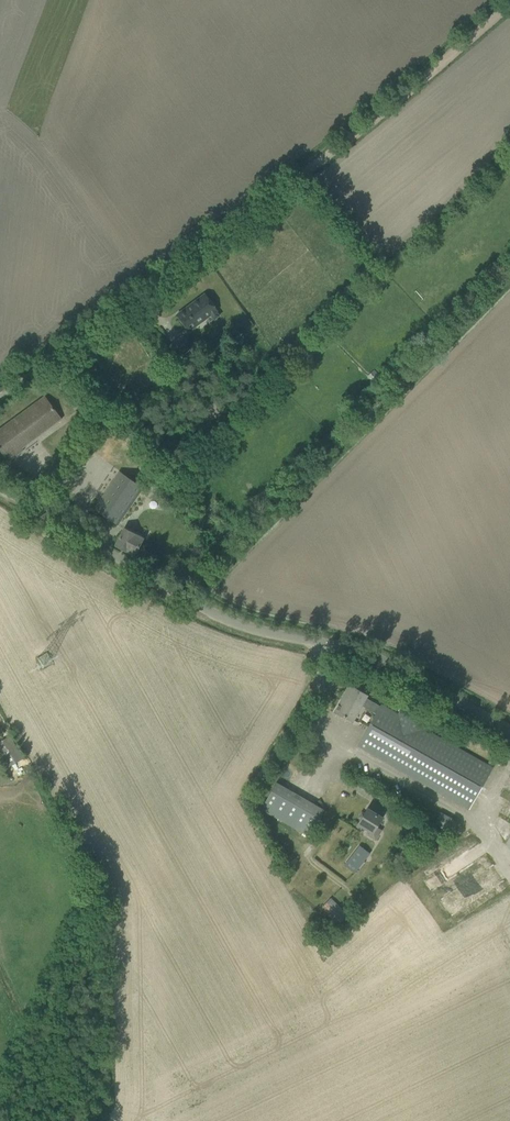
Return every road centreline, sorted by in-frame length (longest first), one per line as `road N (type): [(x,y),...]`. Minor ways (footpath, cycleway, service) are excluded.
road 1 (unclassified): [(509,729),(417,677),(190,602),(0,485)]
road 2 (track): [(176,267),(335,151),(509,4)]
road 3 (unclassified): [(0,396),(176,267)]

